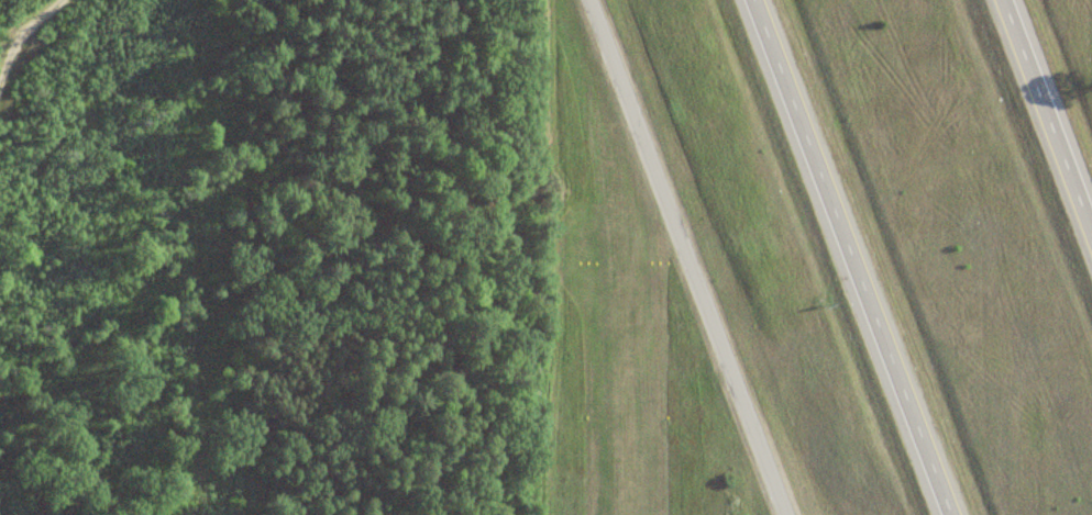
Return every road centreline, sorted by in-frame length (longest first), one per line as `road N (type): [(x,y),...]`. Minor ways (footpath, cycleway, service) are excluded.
road 1 (residential): [(782,514),(583,0)]
road 2 (motorway): [(755,0),(945,514)]
road 3 (motorway): [(1091,232),(1005,0)]

